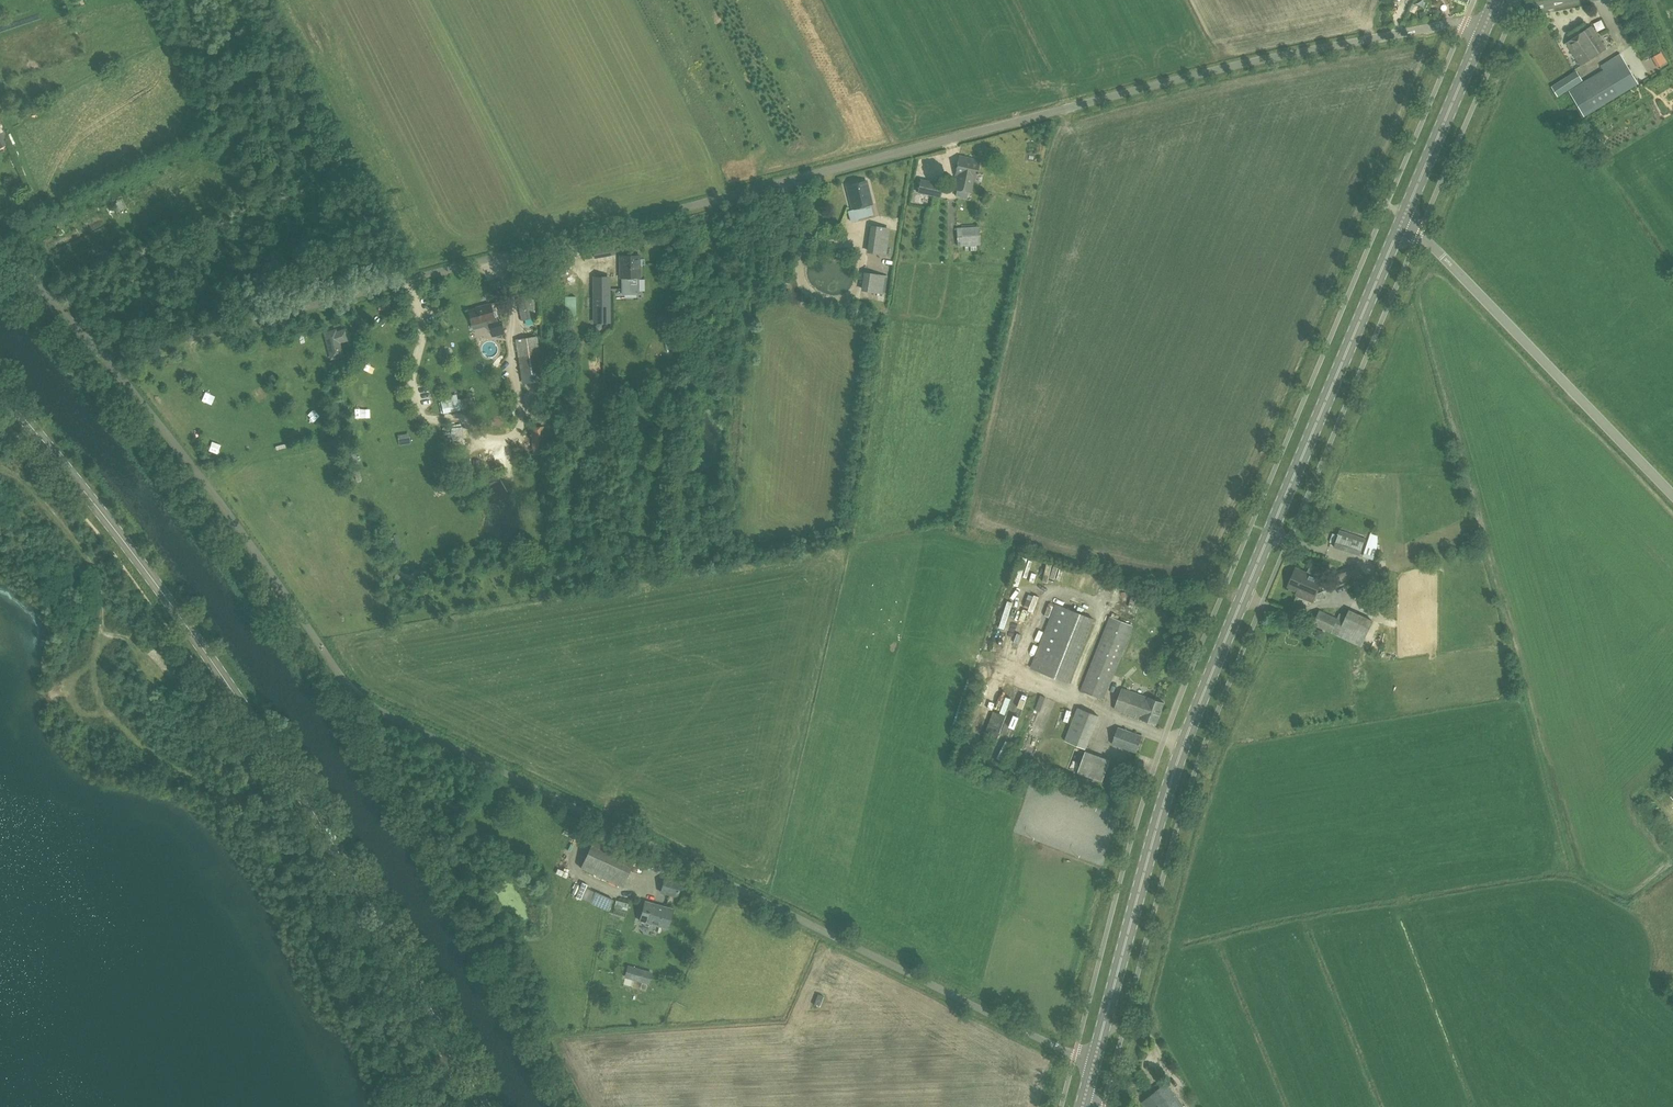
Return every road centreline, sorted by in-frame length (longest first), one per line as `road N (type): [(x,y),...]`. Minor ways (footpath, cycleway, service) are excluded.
road 1 (unclassified): [(102,356),(1159,85),(1488,18)]
road 2 (unclassified): [(1089,1078),(1072,1053),(367,703),(102,356)]
road 3 (secondary): [(1089,1078),(1172,778),(1405,215)]
road 4 (secondary): [(485,1106),(386,929),(258,728),(139,561),(0,390)]
road 5 (unclassified): [(1672,495),(1405,215)]
road 6 (secondary): [(1405,215),(1488,18)]
road 7 (unclassified): [(102,356),(0,244)]

